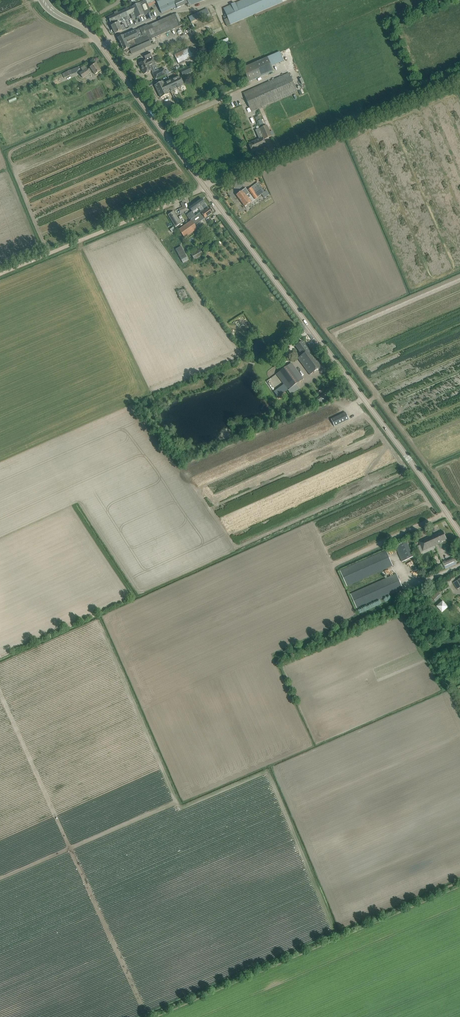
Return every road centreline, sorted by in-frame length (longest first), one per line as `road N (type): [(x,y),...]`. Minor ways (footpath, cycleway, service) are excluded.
road 1 (tertiary): [(459,532),(204,186)]
road 2 (track): [(459,81),(283,156)]
road 3 (unclassified): [(112,41),(216,181)]
road 4 (track): [(0,274),(161,207)]
road 5 (tertiary): [(204,186),(102,48)]
road 6 (unclassified): [(225,0),(110,39)]

